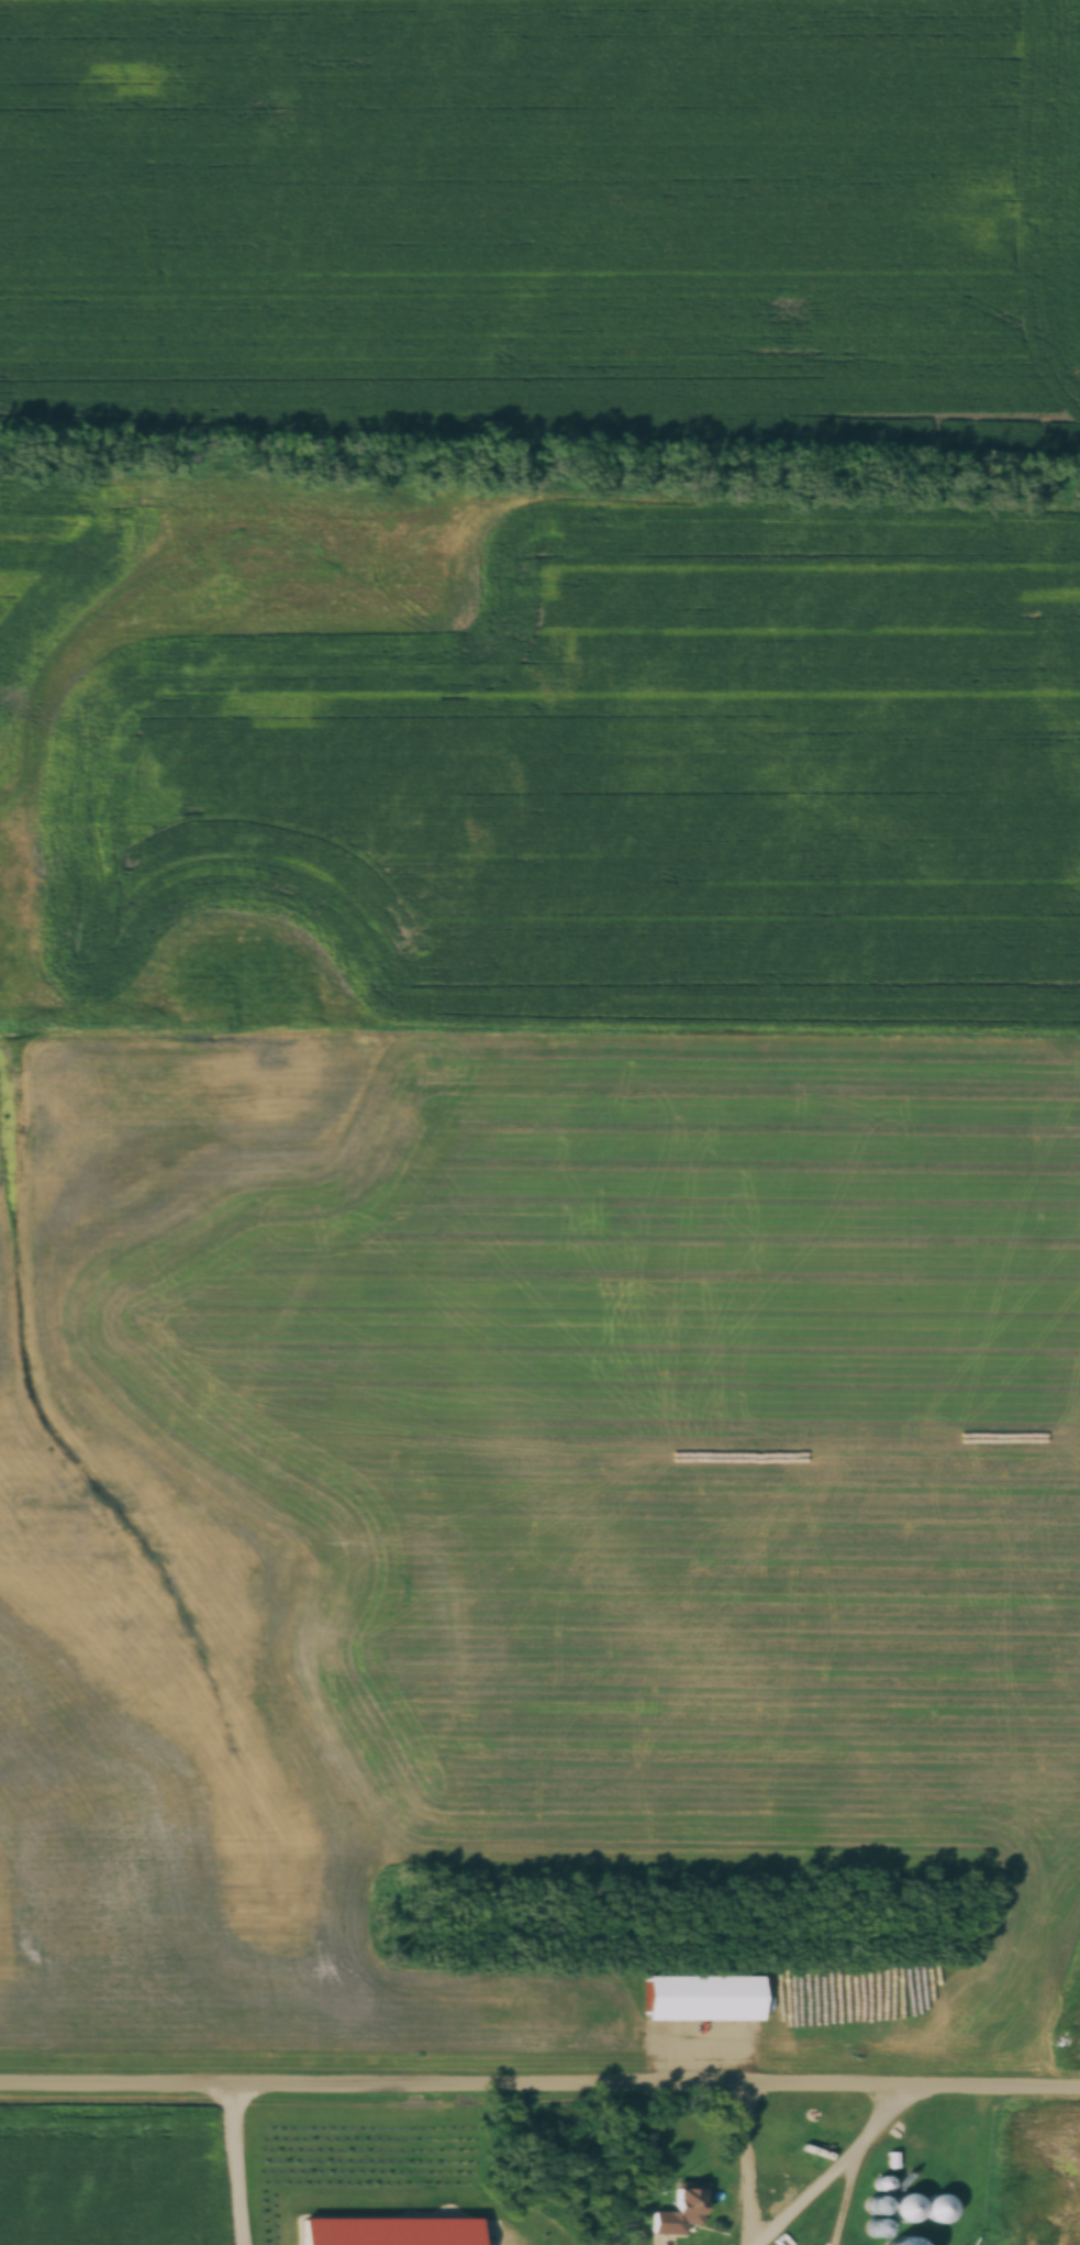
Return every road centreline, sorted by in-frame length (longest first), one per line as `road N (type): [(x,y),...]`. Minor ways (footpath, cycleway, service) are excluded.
road 1 (residential): [(0,2079),(1079,2085)]

